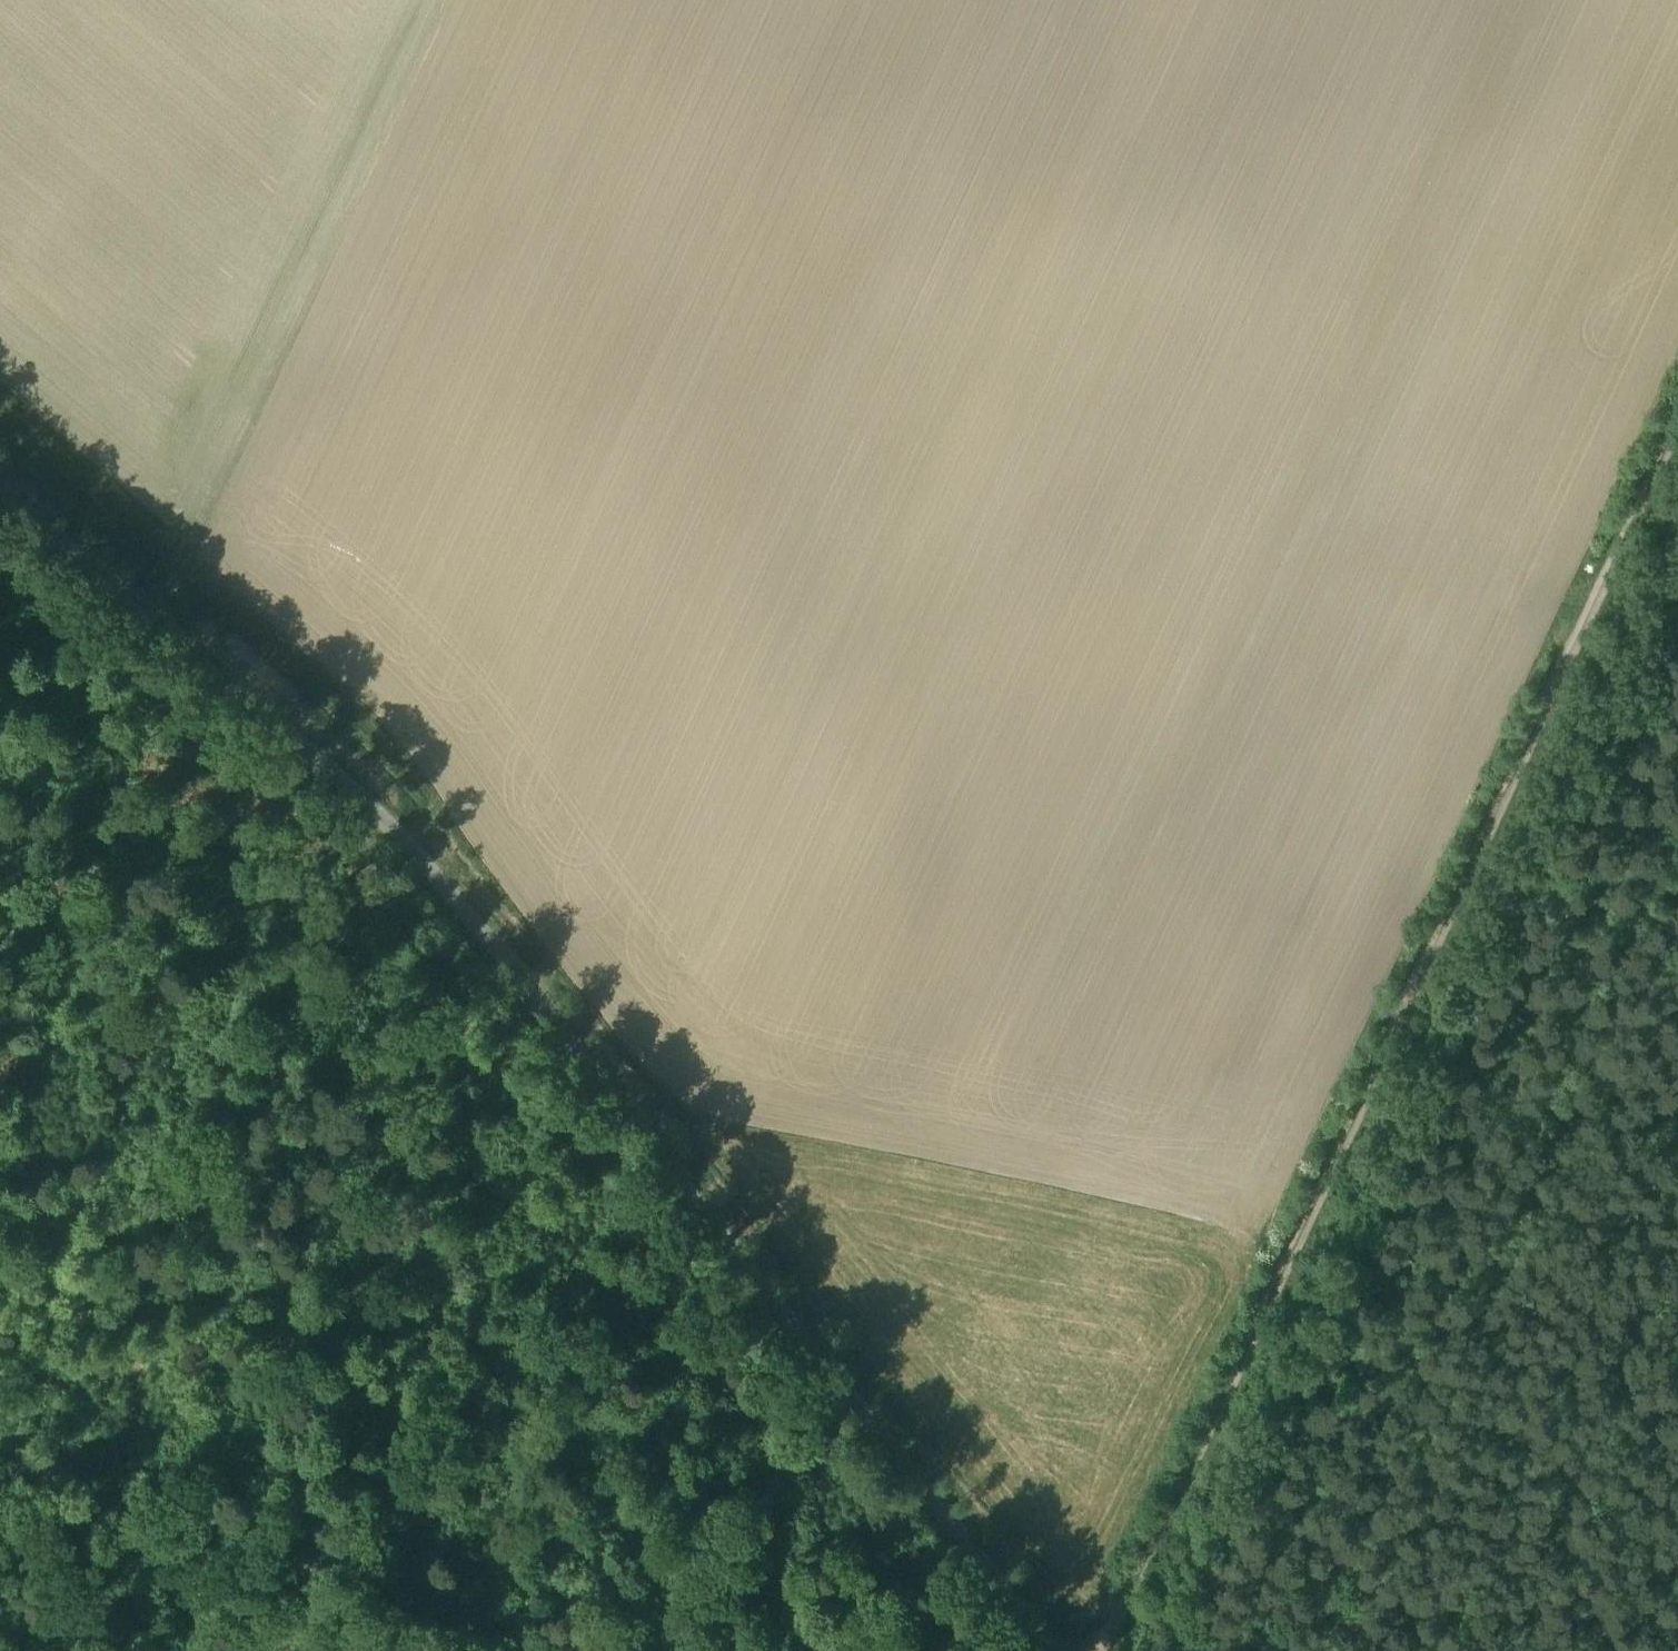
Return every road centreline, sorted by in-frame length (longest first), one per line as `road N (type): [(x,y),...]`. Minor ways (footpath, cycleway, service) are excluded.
road 1 (unclassified): [(0,488),(425,861),(788,1295),(1054,1650)]
road 2 (track): [(1677,435),(1137,1605),(1099,1650)]

